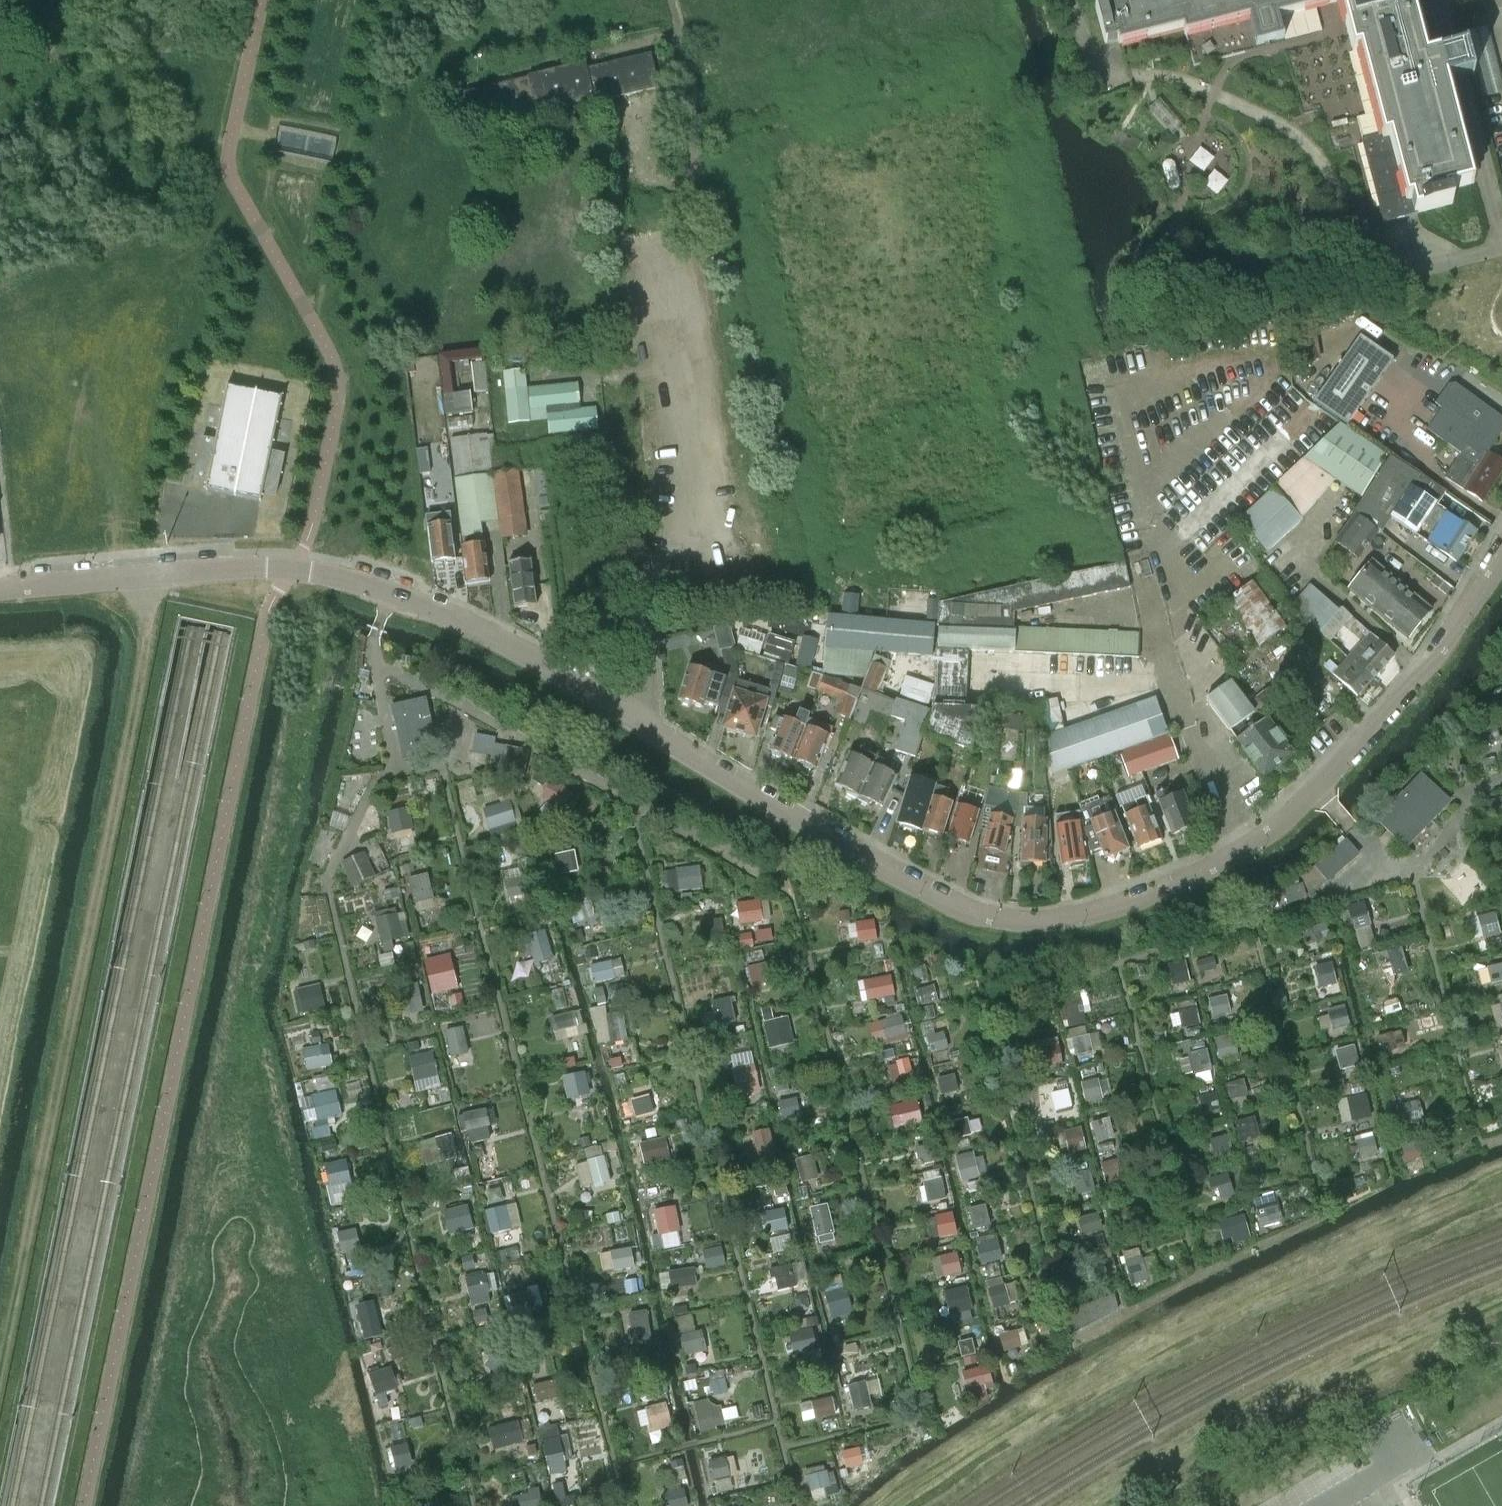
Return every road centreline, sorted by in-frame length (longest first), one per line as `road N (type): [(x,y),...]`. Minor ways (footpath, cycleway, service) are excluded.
road 1 (residential): [(0,592),(265,569),(311,572),(390,596),(509,651),(961,912),(1042,923),(1168,892),(1276,825),(1442,649),(1501,559)]
road 2 (track): [(154,578),(0,1369)]

